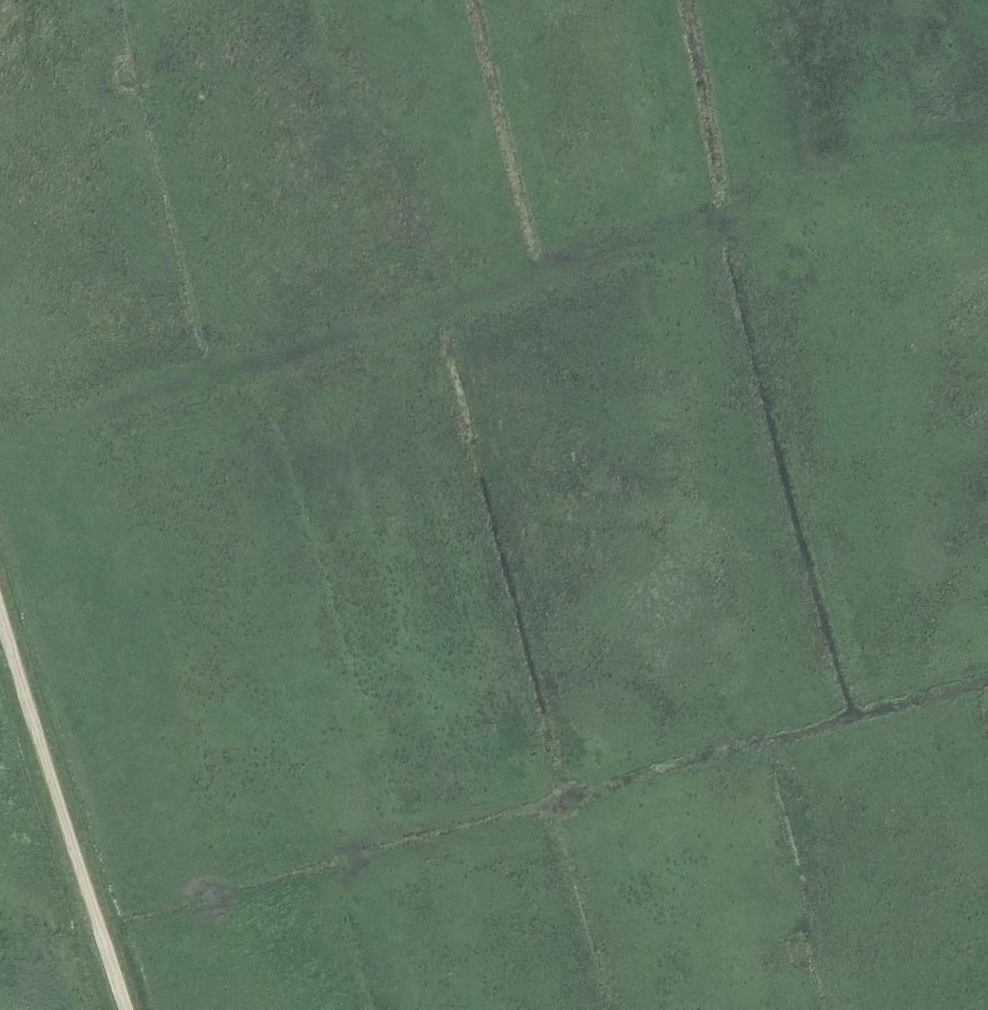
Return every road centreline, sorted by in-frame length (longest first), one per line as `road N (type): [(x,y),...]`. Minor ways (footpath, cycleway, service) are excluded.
road 1 (track): [(0,614),(124,1009)]

